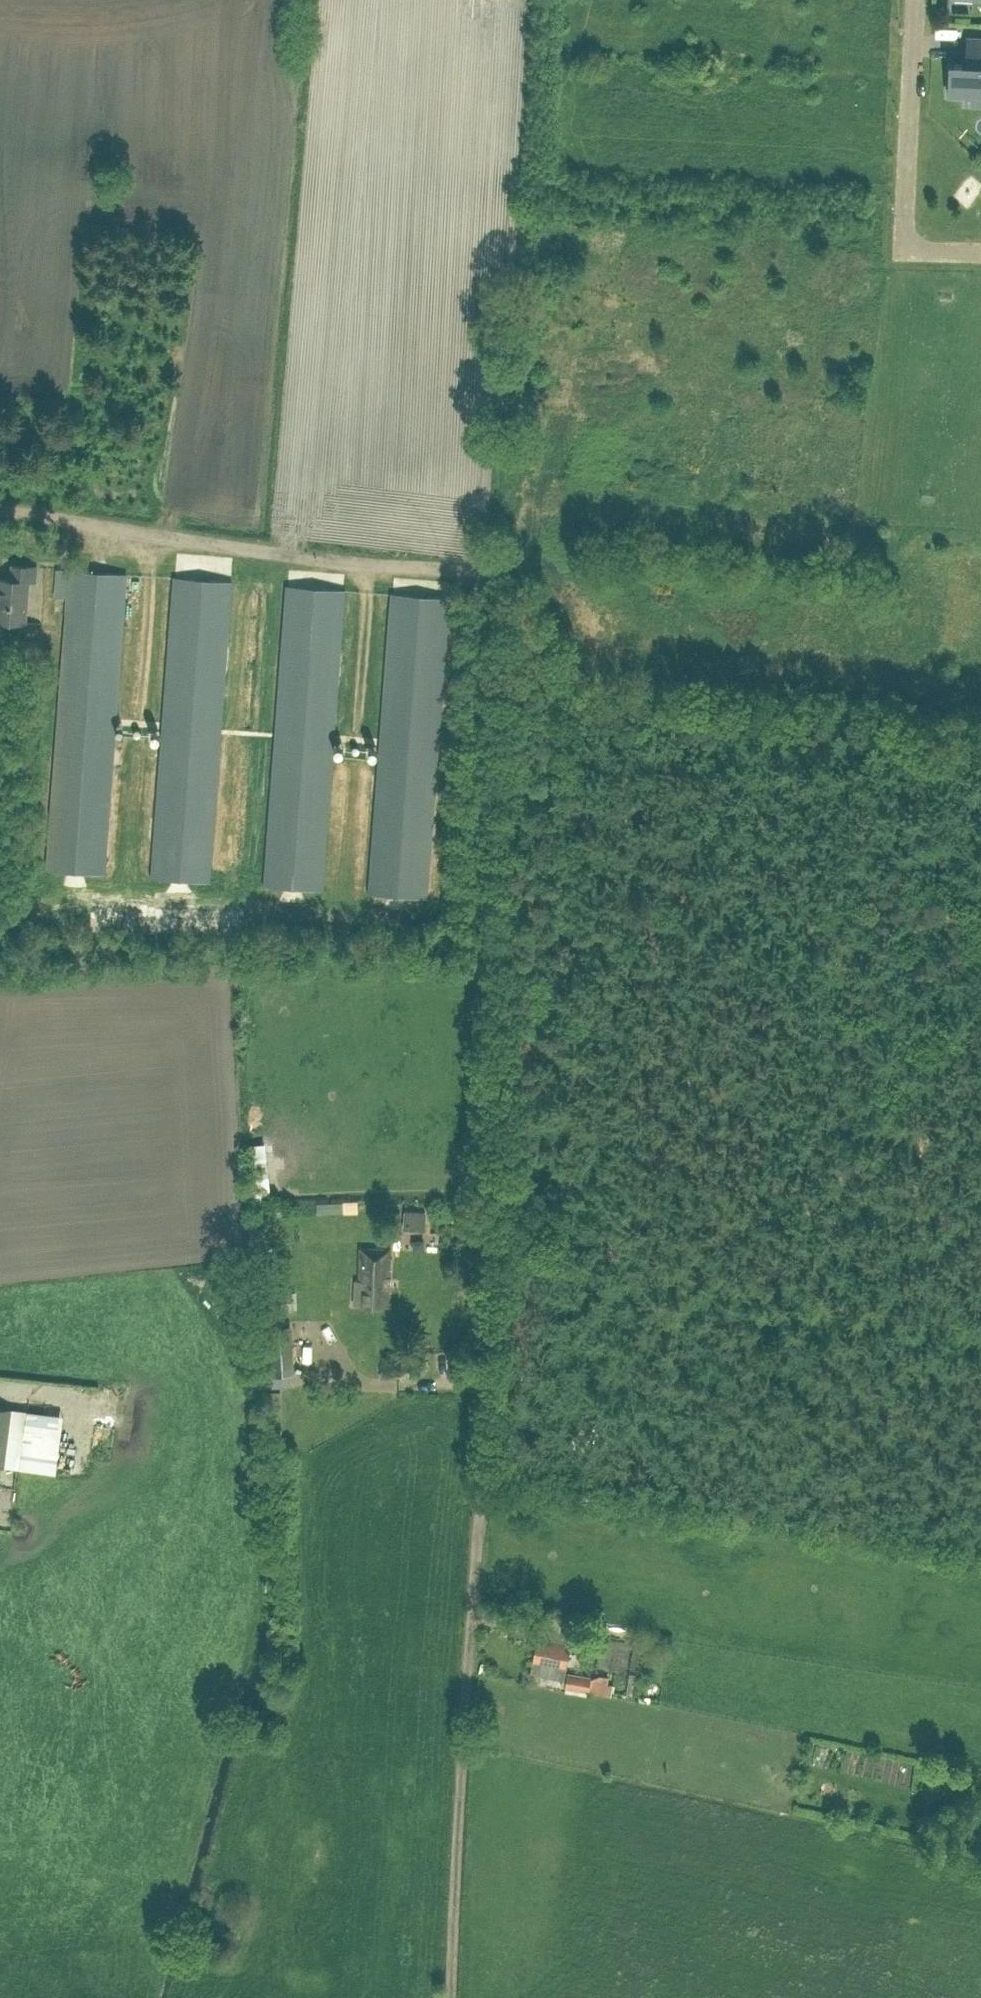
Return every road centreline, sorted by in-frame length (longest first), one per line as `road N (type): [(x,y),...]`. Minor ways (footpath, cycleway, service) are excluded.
road 1 (track): [(487,1318),(493,592),(467,574),(0,510)]
road 2 (track): [(449,1997),(487,1318)]
road 3 (unclassified): [(980,1553),(482,1485)]
road 4 (track): [(829,1319),(699,1303),(487,1318)]
road 5 (residential): [(915,0),(904,226),(921,251),(980,251)]
road 6 (track): [(980,1336),(829,1319)]

